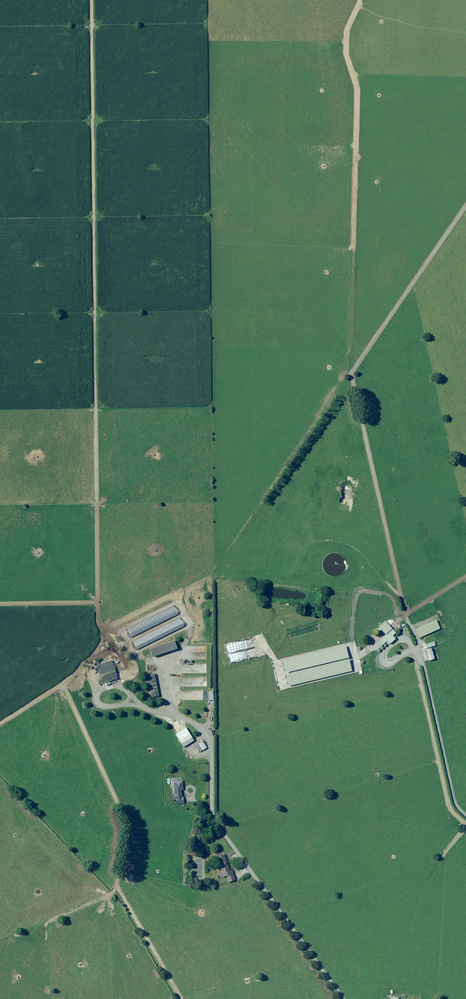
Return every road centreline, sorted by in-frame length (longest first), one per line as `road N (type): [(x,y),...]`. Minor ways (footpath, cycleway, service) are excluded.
road 1 (track): [(91,0),(100,623),(105,630),(183,590)]
road 2 (track): [(350,349),(357,100),(346,39),(359,0)]
road 3 (track): [(0,724),(64,684),(105,630),(122,635),(121,658)]

